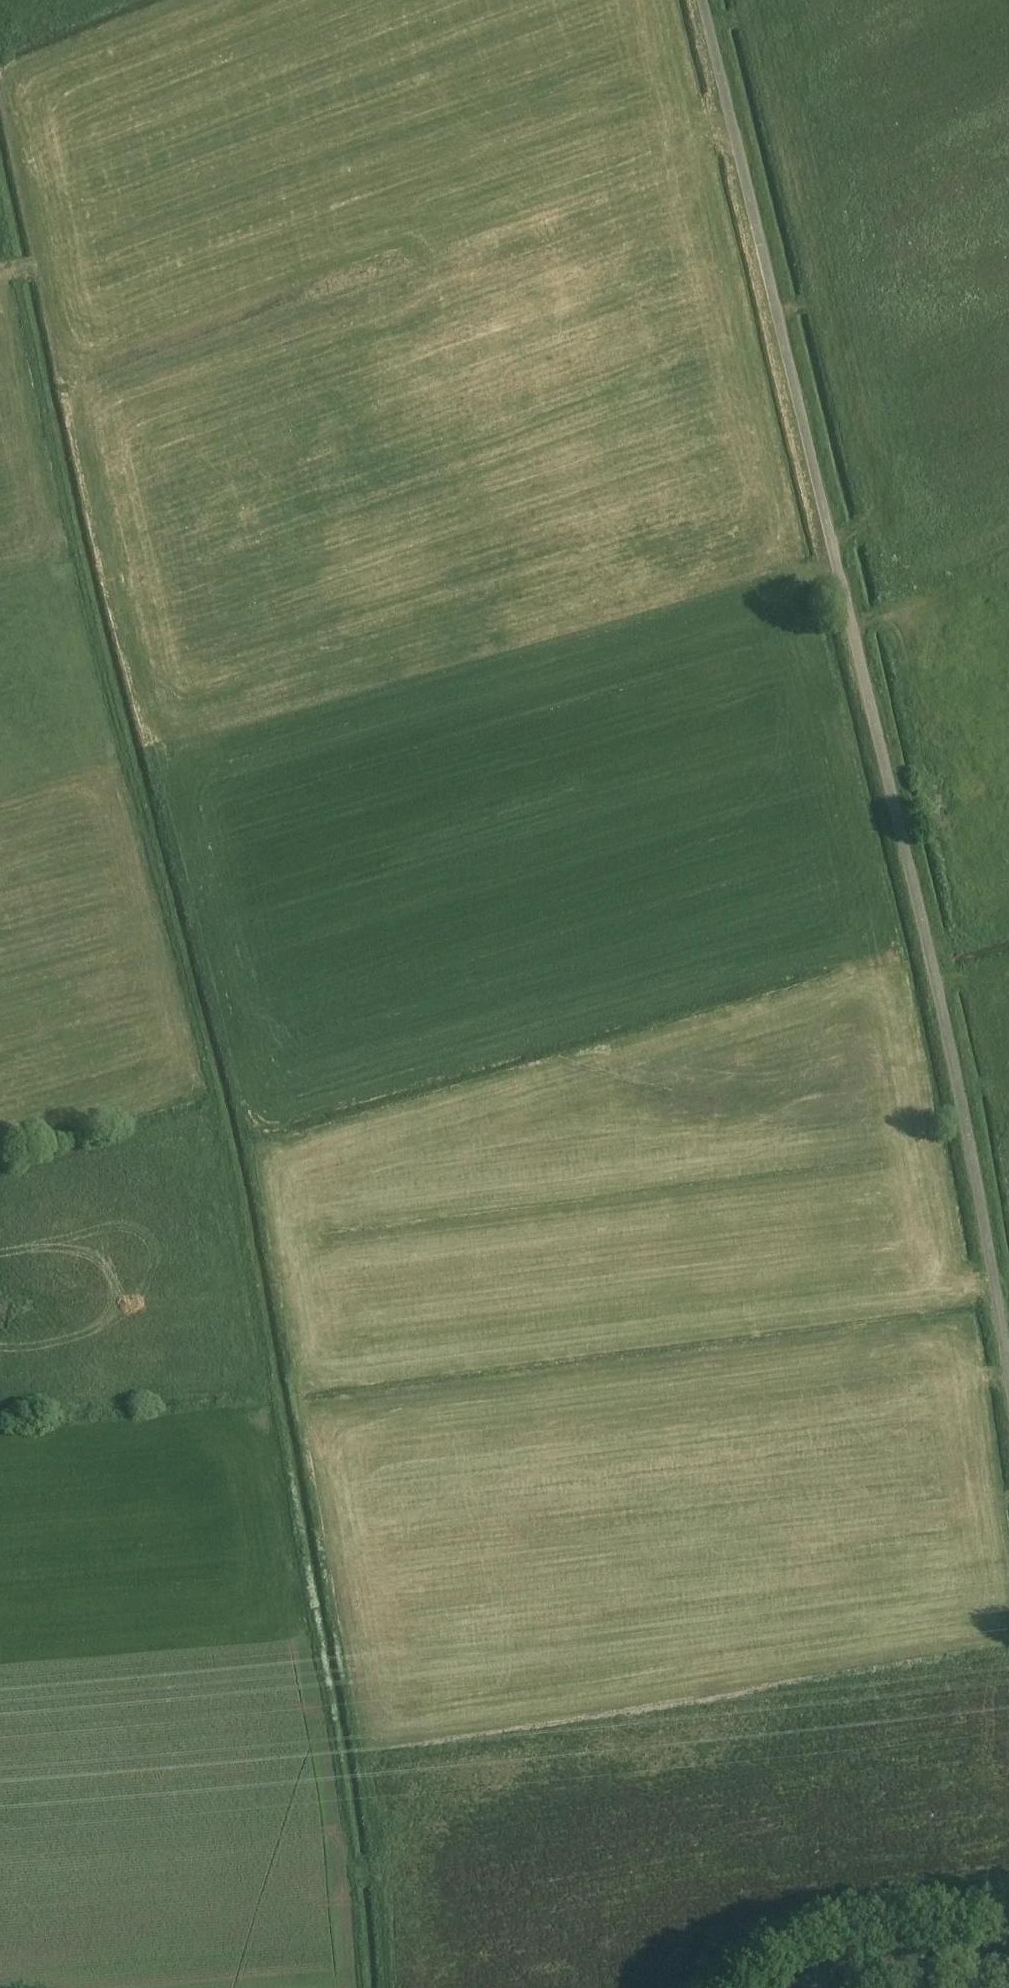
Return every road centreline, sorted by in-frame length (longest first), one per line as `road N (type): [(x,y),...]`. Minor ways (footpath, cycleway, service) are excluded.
road 1 (unclassified): [(1008,1390),(957,1083),(702,0)]
road 2 (unclassified): [(803,1987),(878,1966),(1008,1960)]

